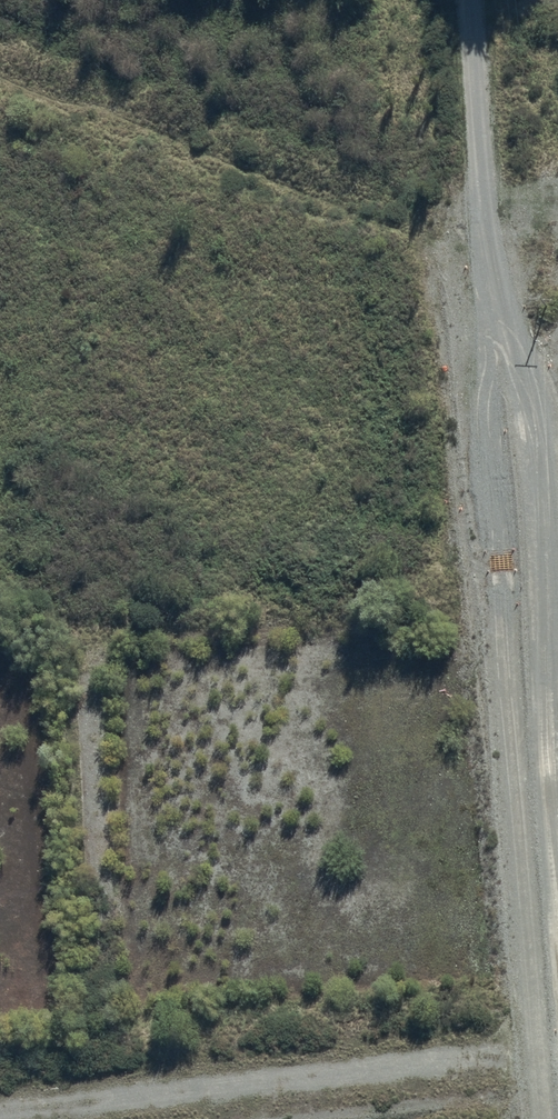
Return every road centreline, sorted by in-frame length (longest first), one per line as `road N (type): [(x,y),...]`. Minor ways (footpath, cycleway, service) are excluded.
road 1 (residential): [(482,201),(557,775)]
road 2 (residential): [(557,1054),(34,1118)]
road 3 (unknown): [(482,201),(456,0)]

